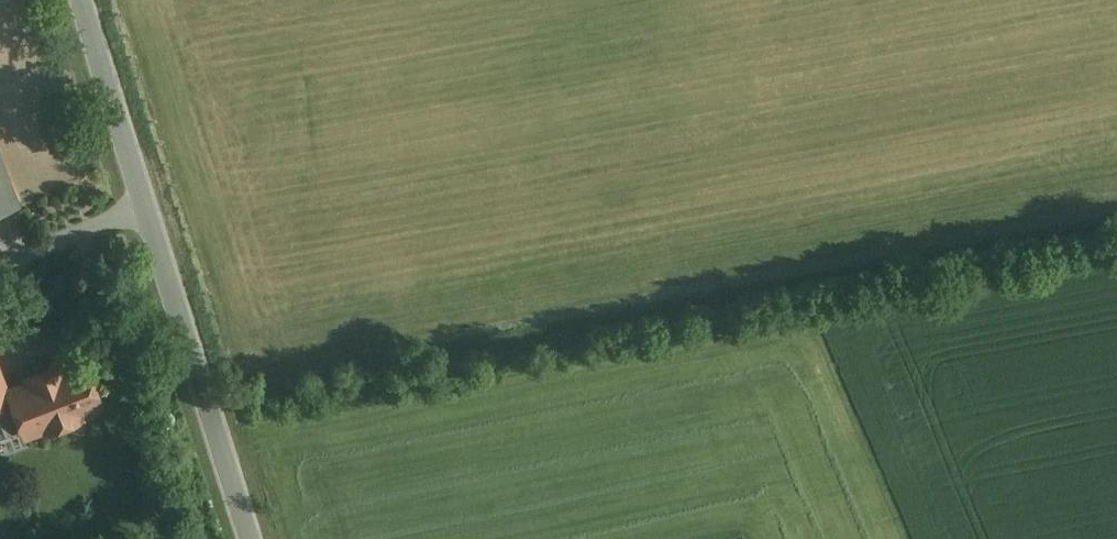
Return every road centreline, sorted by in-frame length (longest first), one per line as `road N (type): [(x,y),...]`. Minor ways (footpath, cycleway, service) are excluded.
road 1 (unclassified): [(82,0),(251,538)]

